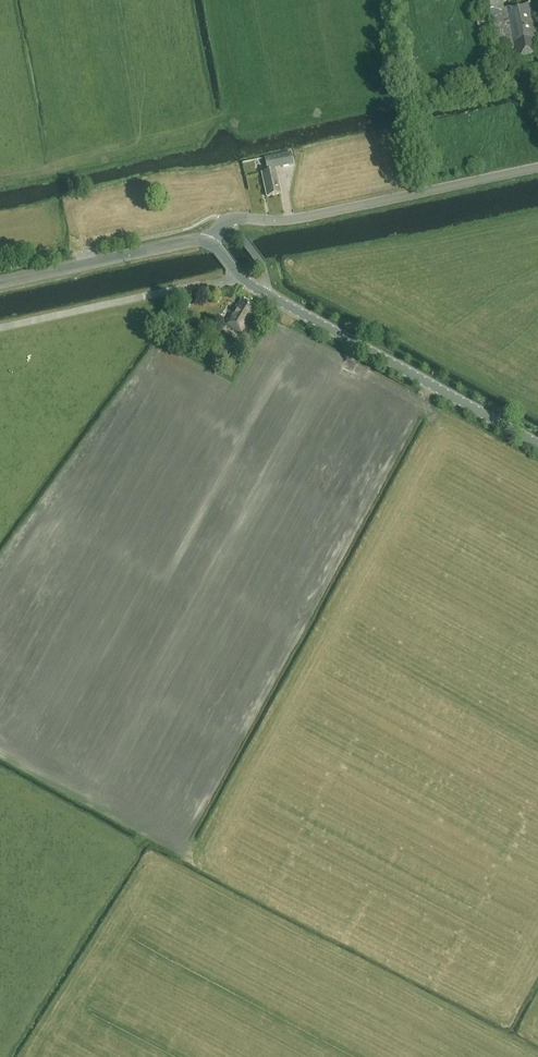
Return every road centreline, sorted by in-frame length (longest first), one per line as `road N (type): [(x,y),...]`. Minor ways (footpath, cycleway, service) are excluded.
road 1 (tertiary): [(537,443),(248,284),(214,245)]
road 2 (tertiary): [(537,168),(297,219),(229,219),(210,241)]
road 3 (tertiary): [(0,282),(210,241)]

